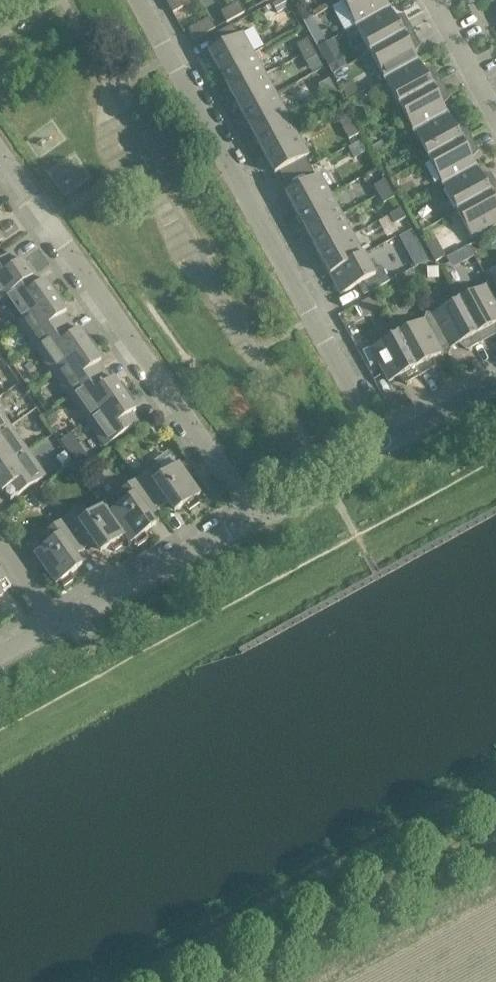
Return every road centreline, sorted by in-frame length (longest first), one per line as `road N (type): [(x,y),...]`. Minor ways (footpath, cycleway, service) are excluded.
road 1 (residential): [(55,623),(254,514),(0,150)]
road 2 (residential): [(495,385),(383,449),(139,0)]
road 3 (residential): [(495,115),(435,0)]

